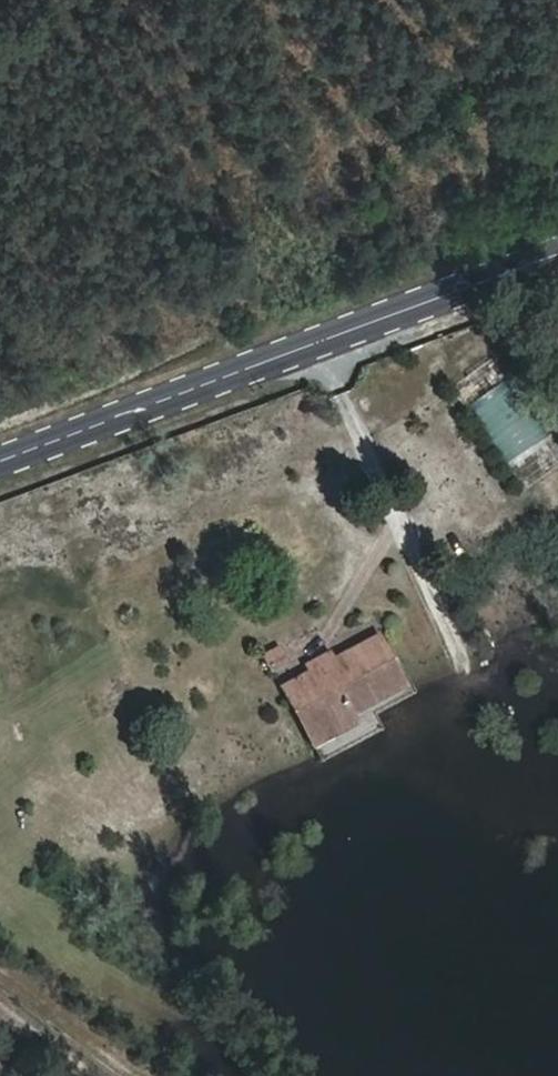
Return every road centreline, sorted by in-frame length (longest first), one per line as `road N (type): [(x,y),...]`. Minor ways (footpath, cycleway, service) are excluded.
road 1 (secondary): [(0,466),(557,264)]
road 2 (track): [(274,0),(481,292)]

